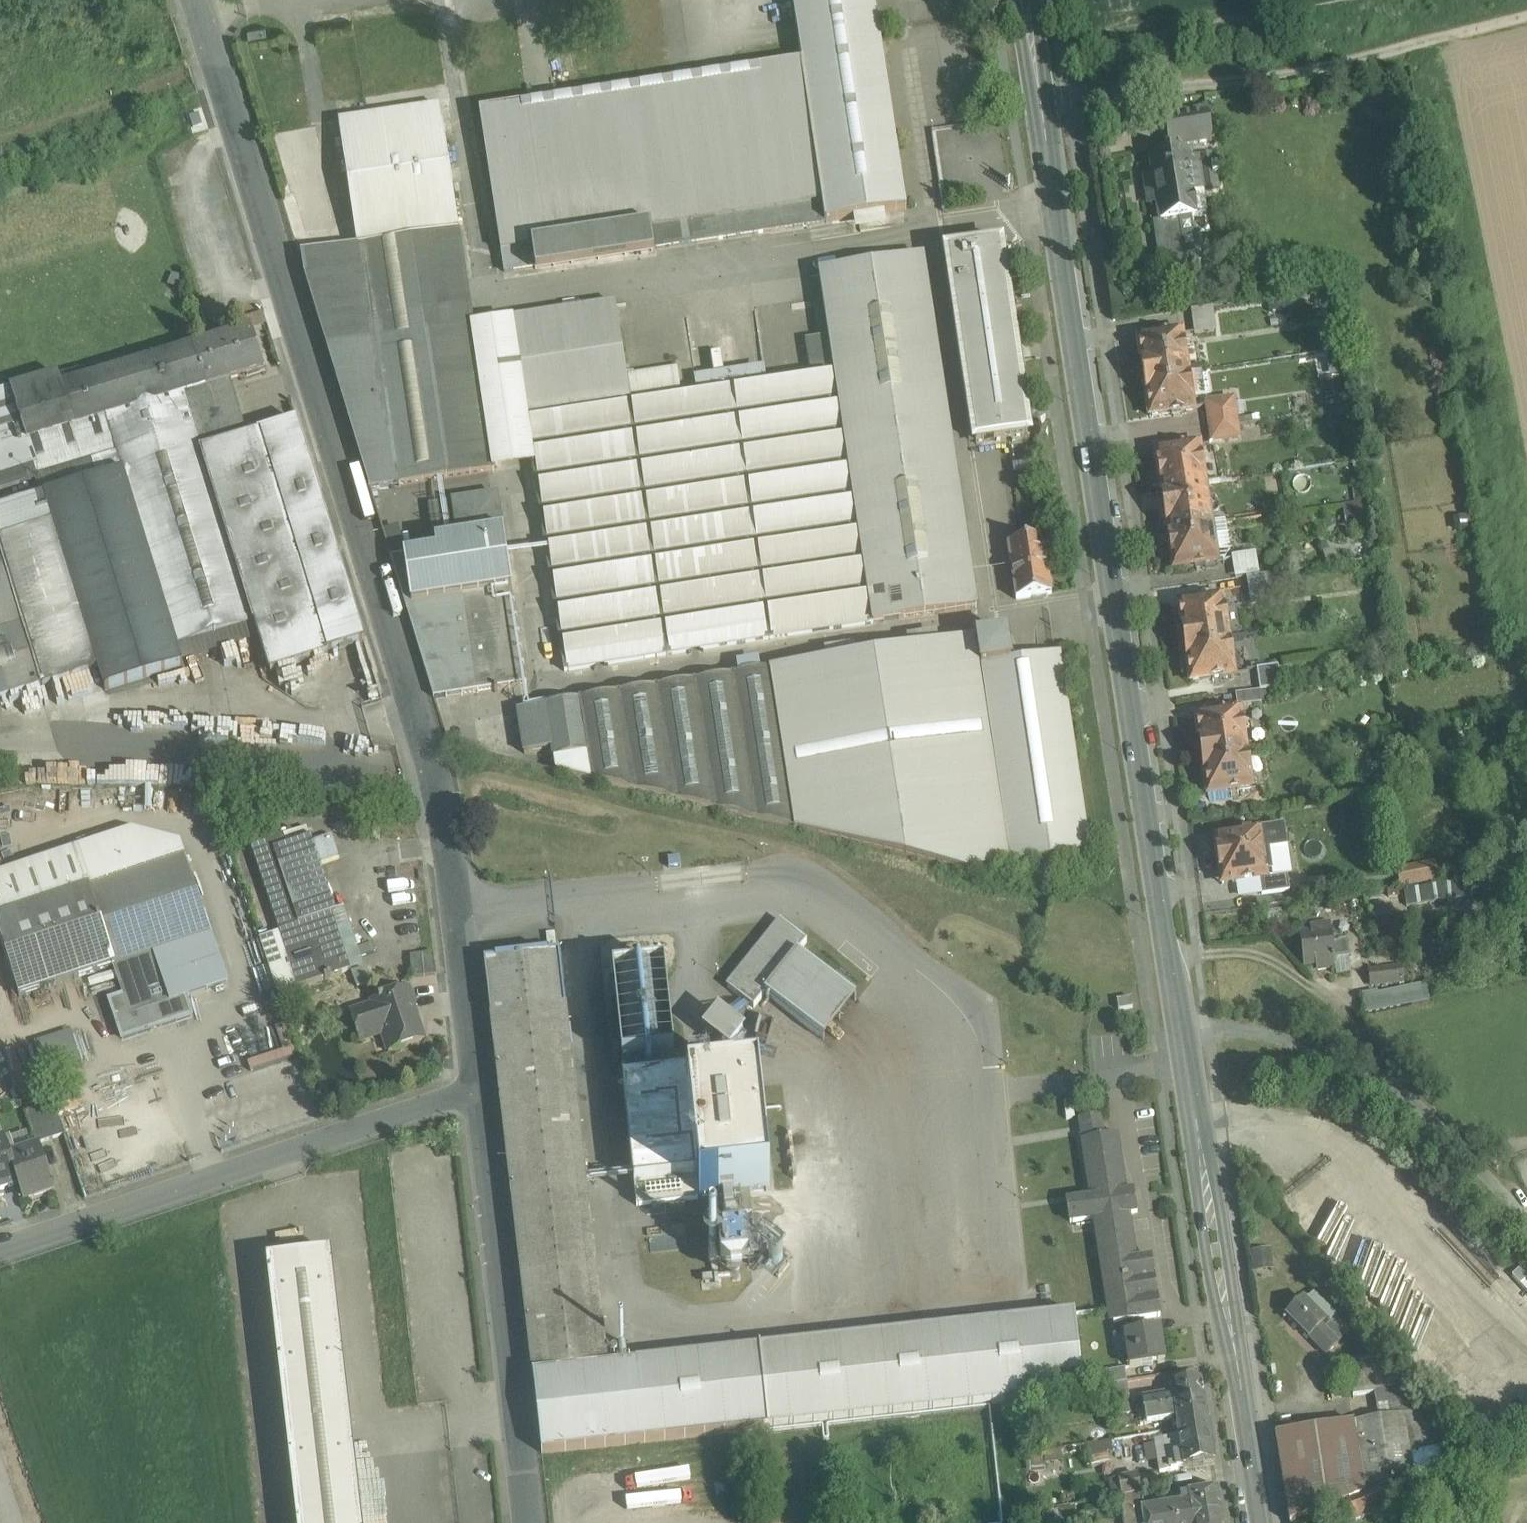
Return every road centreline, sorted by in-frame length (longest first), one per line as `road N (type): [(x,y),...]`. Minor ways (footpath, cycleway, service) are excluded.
road 1 (tertiary): [(1263,1522),(1042,111)]
road 2 (residential): [(483,1085),(439,784),(196,0)]
road 3 (unclassified): [(0,1249),(483,1085)]
road 4 (residential): [(1042,111),(1392,51),(1526,15)]
road 5 (residential): [(531,1522),(483,1085)]

